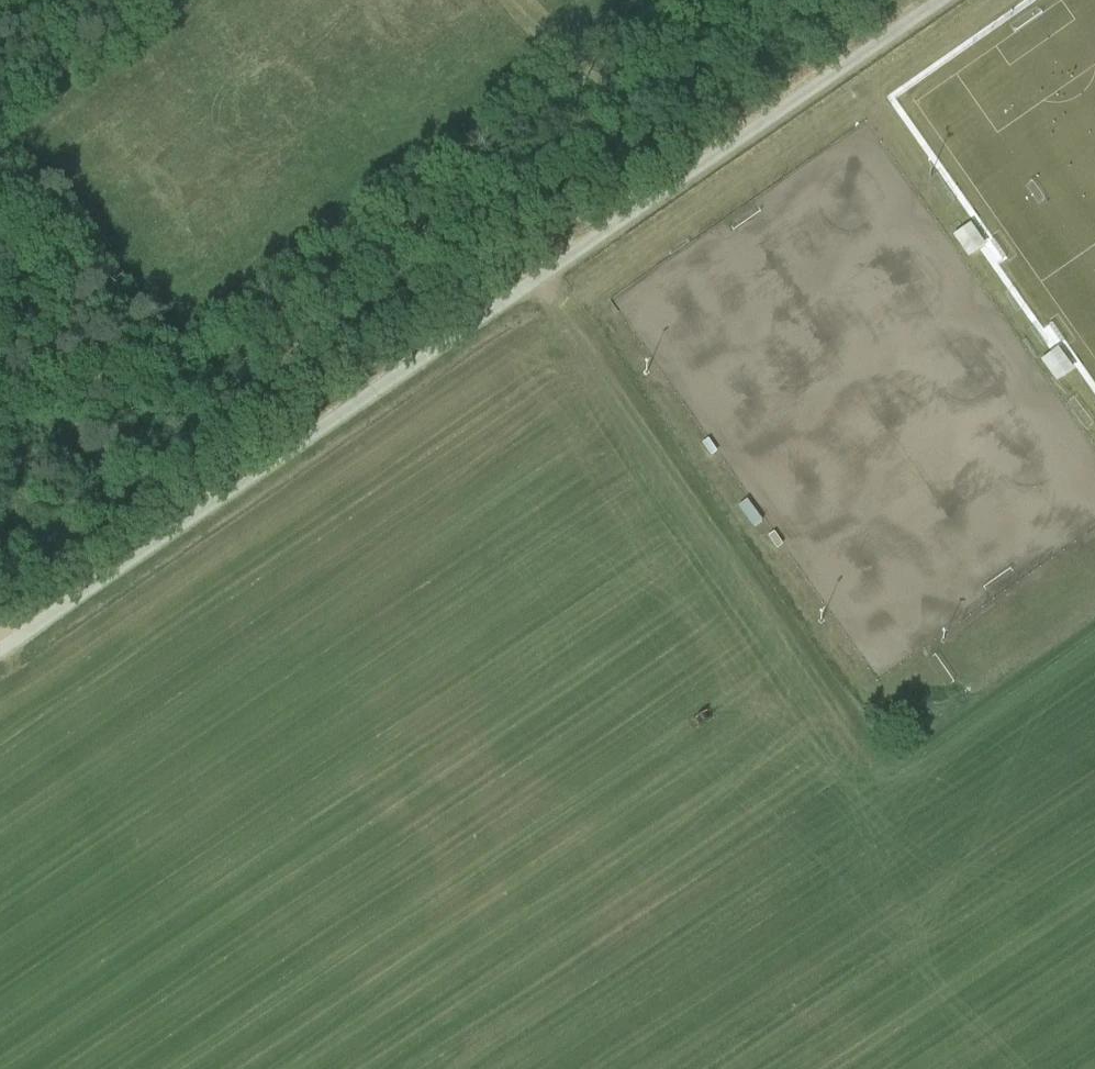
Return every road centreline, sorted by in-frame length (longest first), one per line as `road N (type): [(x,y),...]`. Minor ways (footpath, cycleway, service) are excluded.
road 1 (unclassified): [(944,0),(0,655)]

